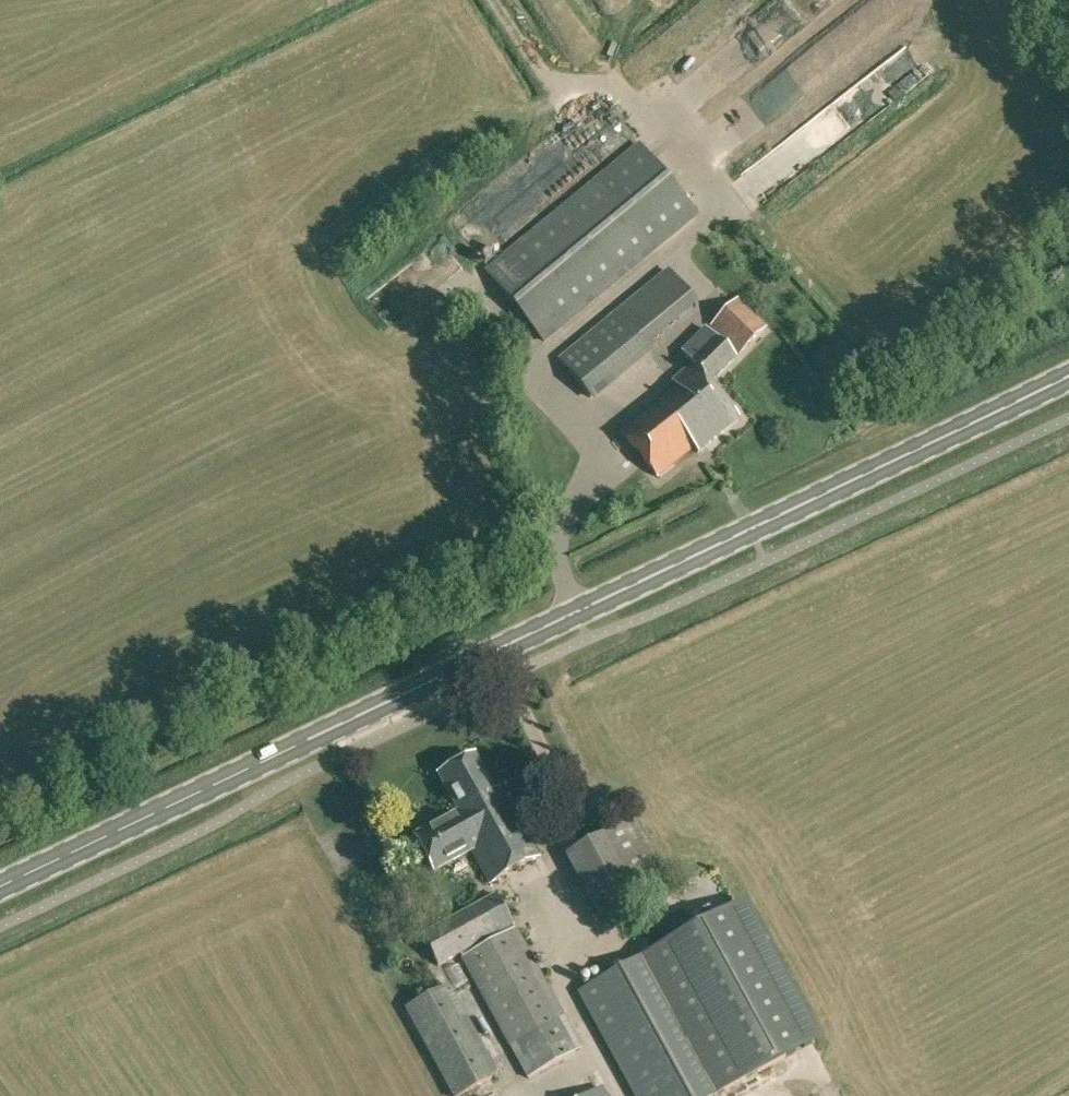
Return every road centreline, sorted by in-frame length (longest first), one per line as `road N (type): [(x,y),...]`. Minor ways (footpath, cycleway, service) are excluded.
road 1 (secondary): [(0,895),(676,582),(1068,375)]

